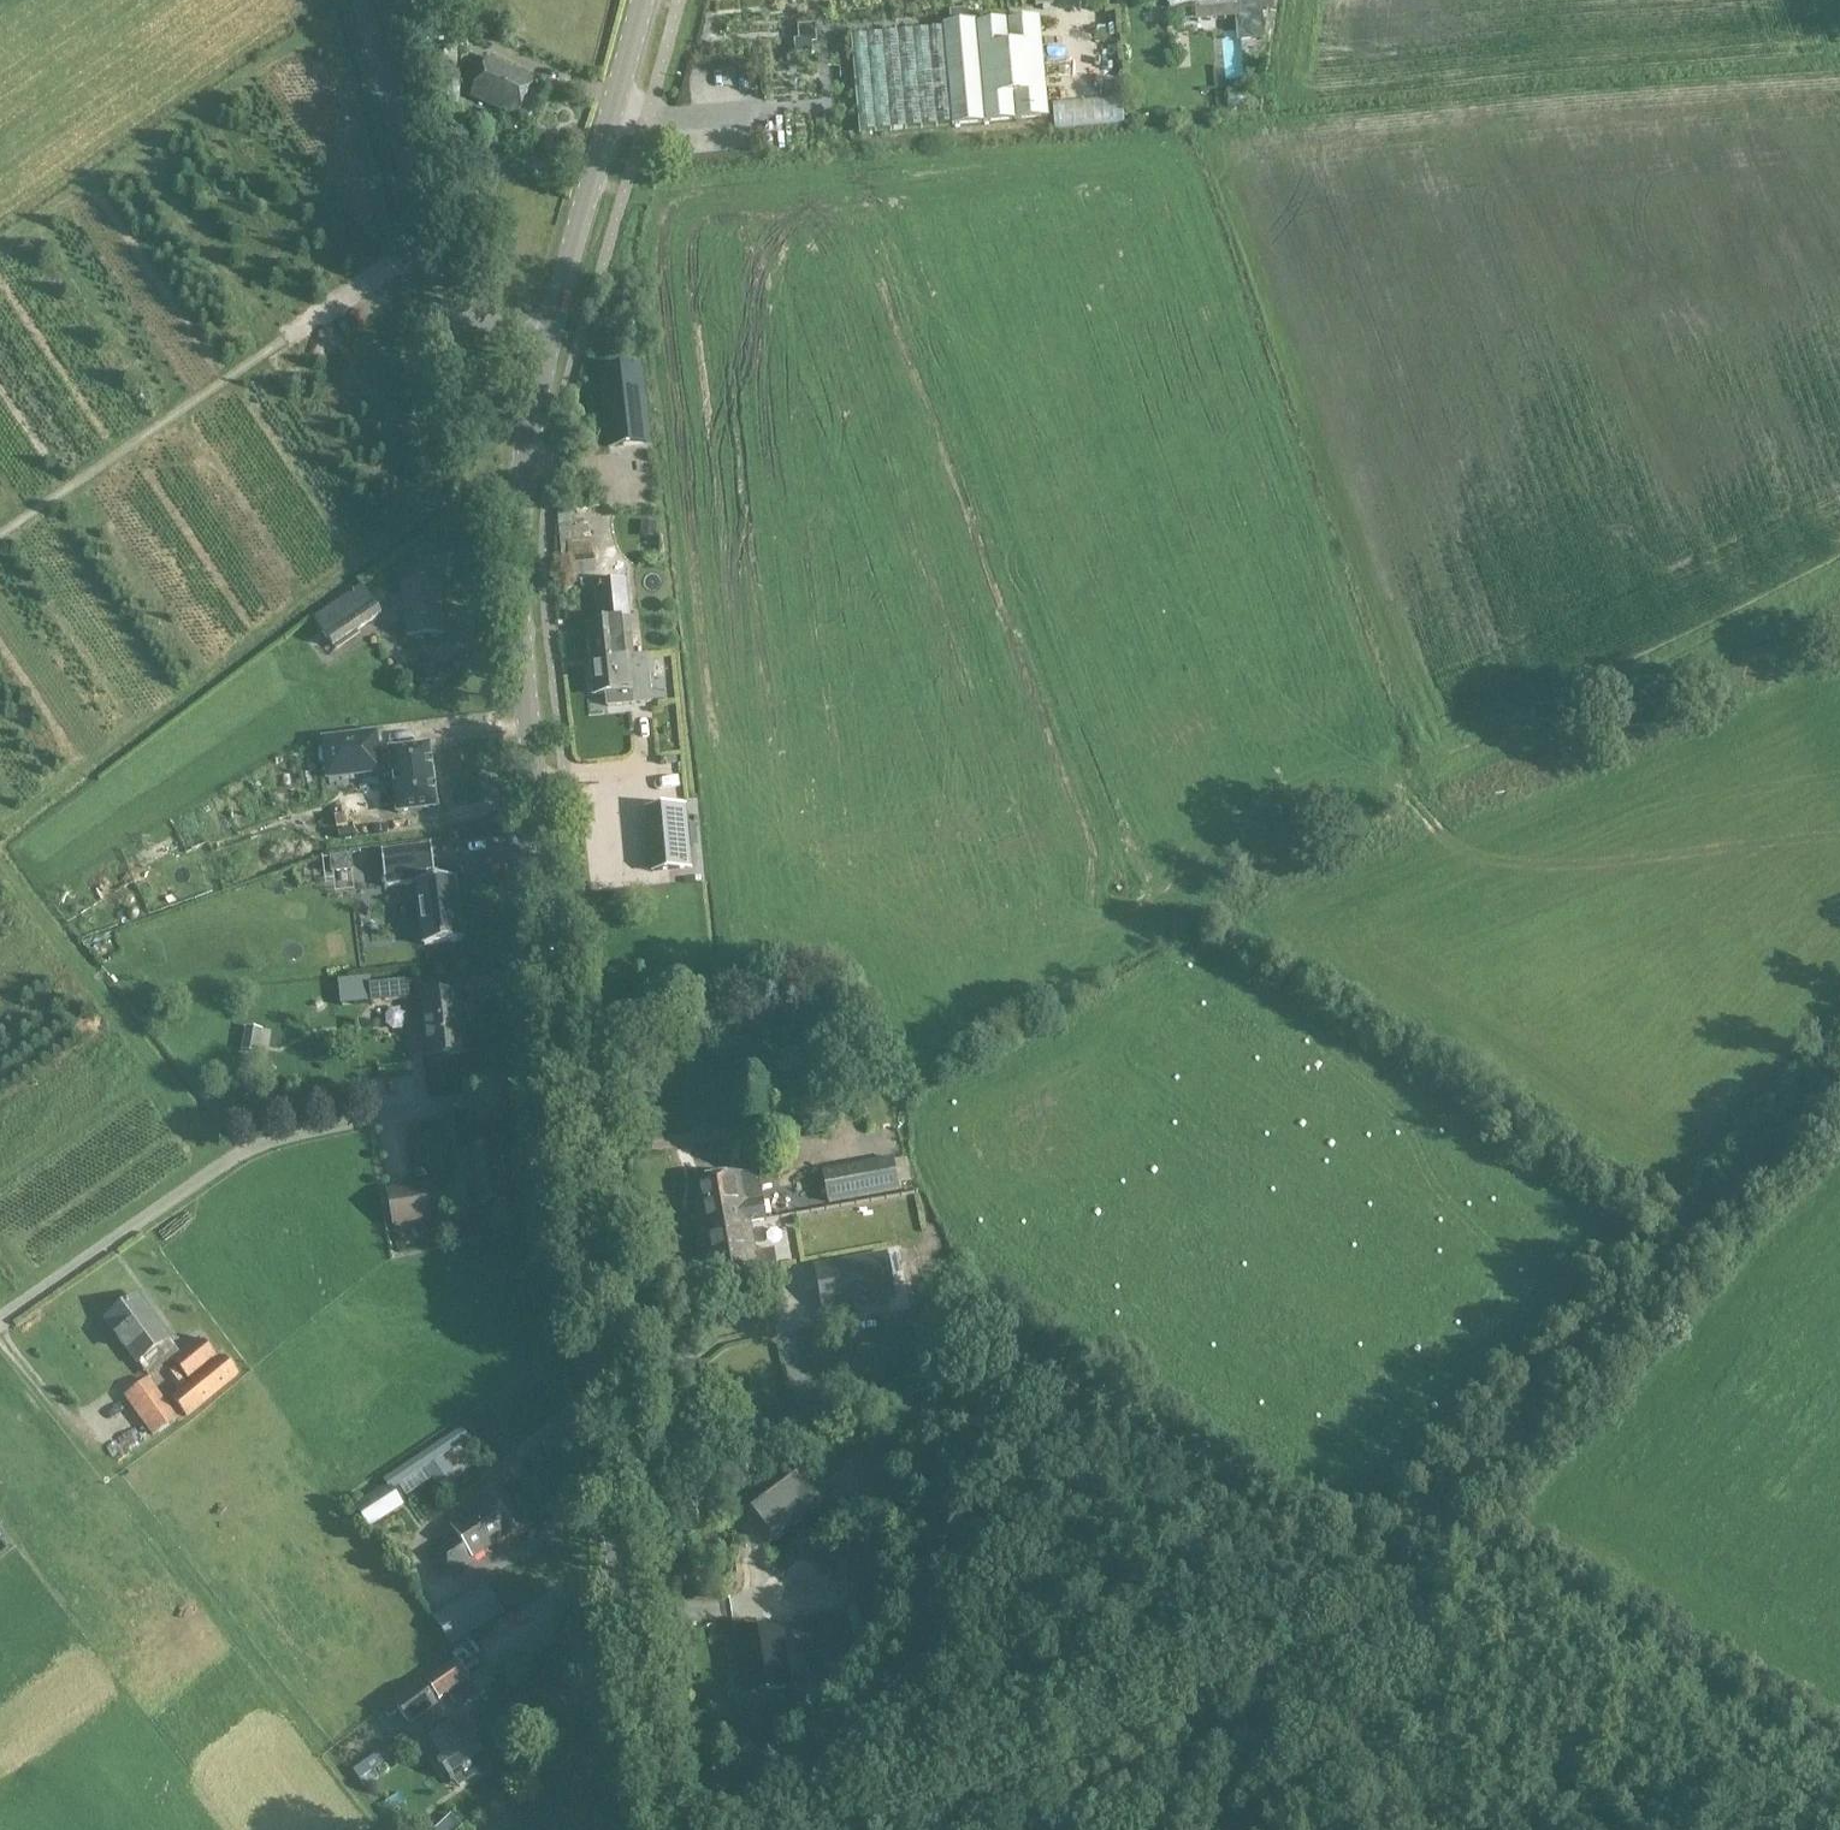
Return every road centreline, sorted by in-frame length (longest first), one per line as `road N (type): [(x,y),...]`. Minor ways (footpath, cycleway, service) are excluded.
road 1 (tertiary): [(664,1829),(629,1614),(566,1076)]
road 2 (tertiary): [(566,1076),(519,598),(527,456),(553,336)]
road 3 (track): [(1417,1588),(838,1829)]
road 4 (unclassified): [(0,1319),(258,1145),(566,1076)]
road 5 (unclassified): [(553,336),(465,312),(440,279),(362,0)]
road 6 (tertiary): [(553,336),(646,0)]

